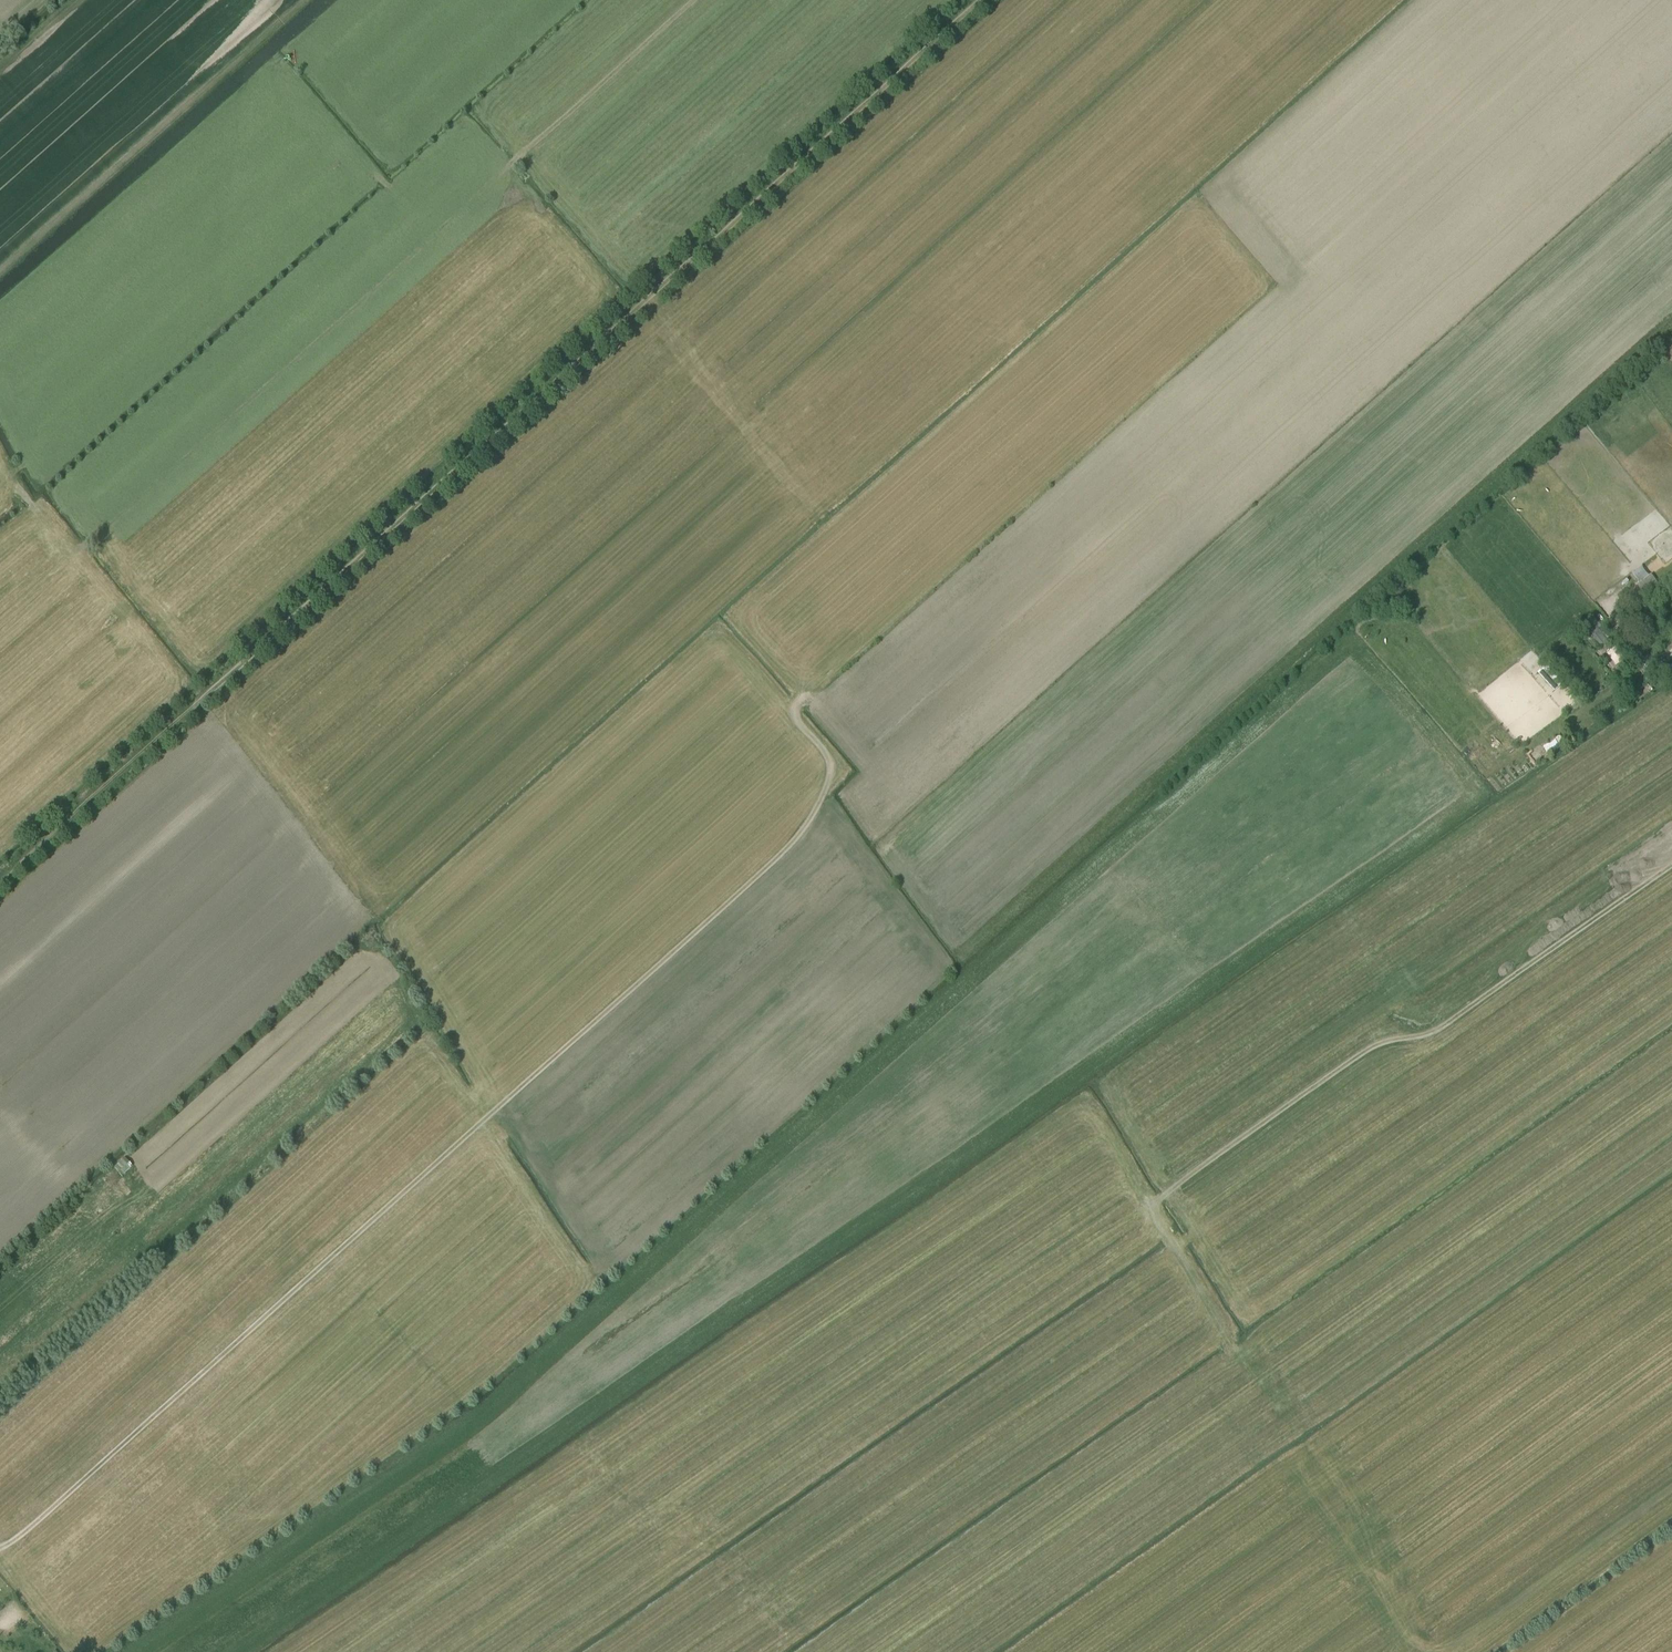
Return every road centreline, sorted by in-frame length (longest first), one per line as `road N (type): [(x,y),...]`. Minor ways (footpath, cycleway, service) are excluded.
road 1 (track): [(981,0),(0,882)]
road 2 (track): [(0,1549),(801,835),(832,774),(825,750),(796,720),(809,690)]
road 3 (track): [(1671,654),(1587,712),(1572,715),(1559,704)]

